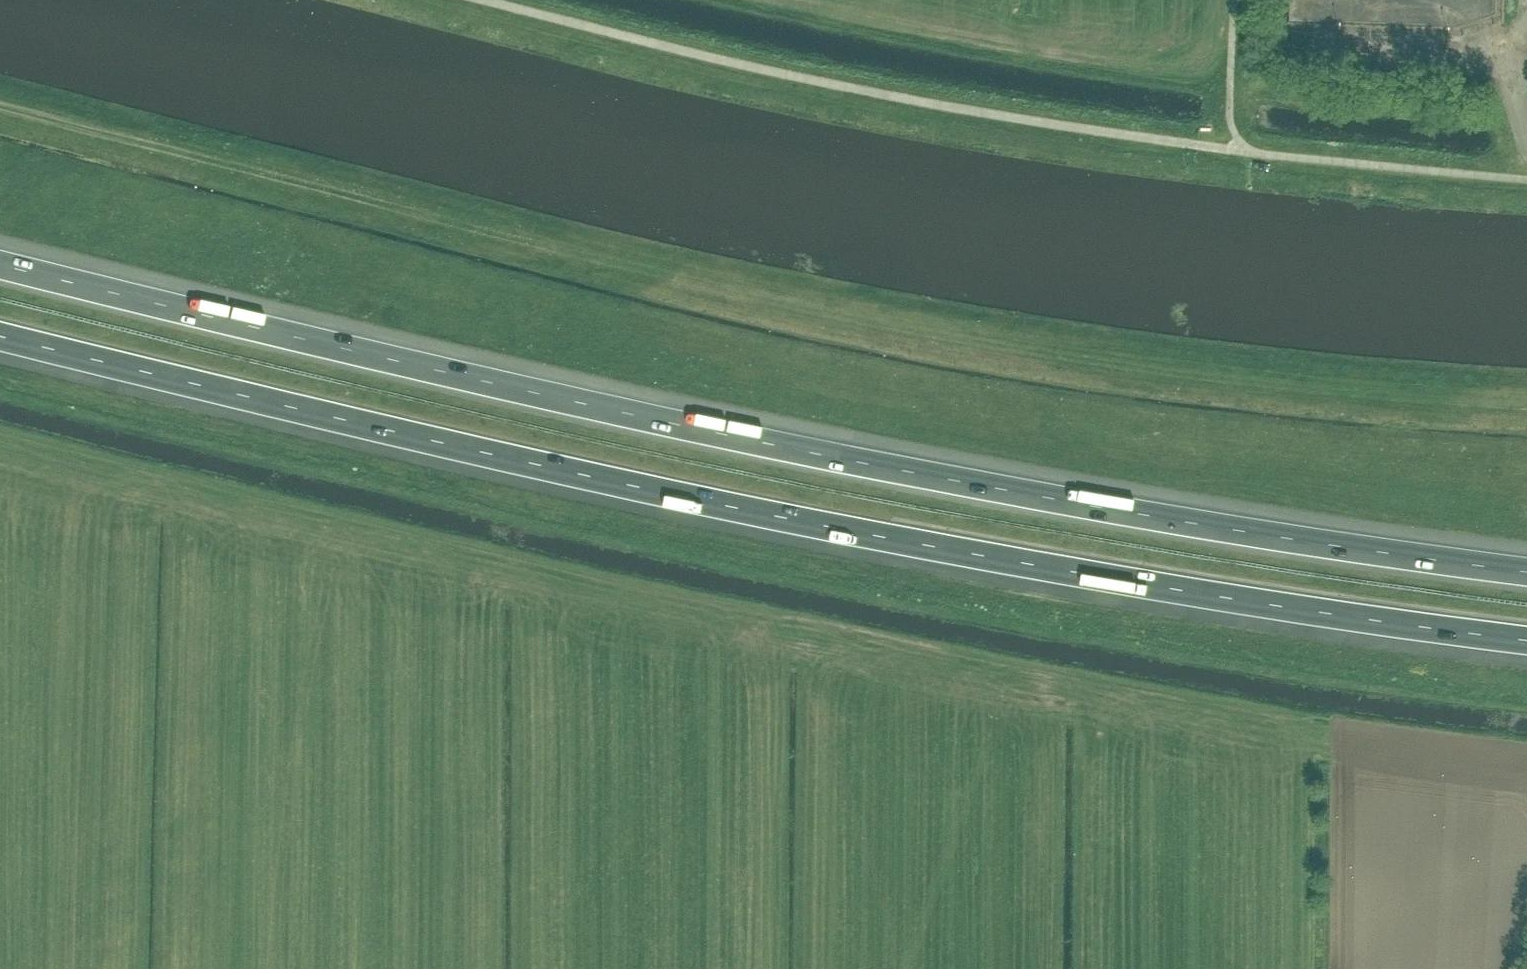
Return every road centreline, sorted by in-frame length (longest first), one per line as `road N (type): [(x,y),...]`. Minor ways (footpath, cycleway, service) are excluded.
road 1 (motorway): [(1526,568),(1043,497),(499,387),(0,260)]
road 2 (motorway): [(0,332),(500,459),(1044,568),(1526,640)]

